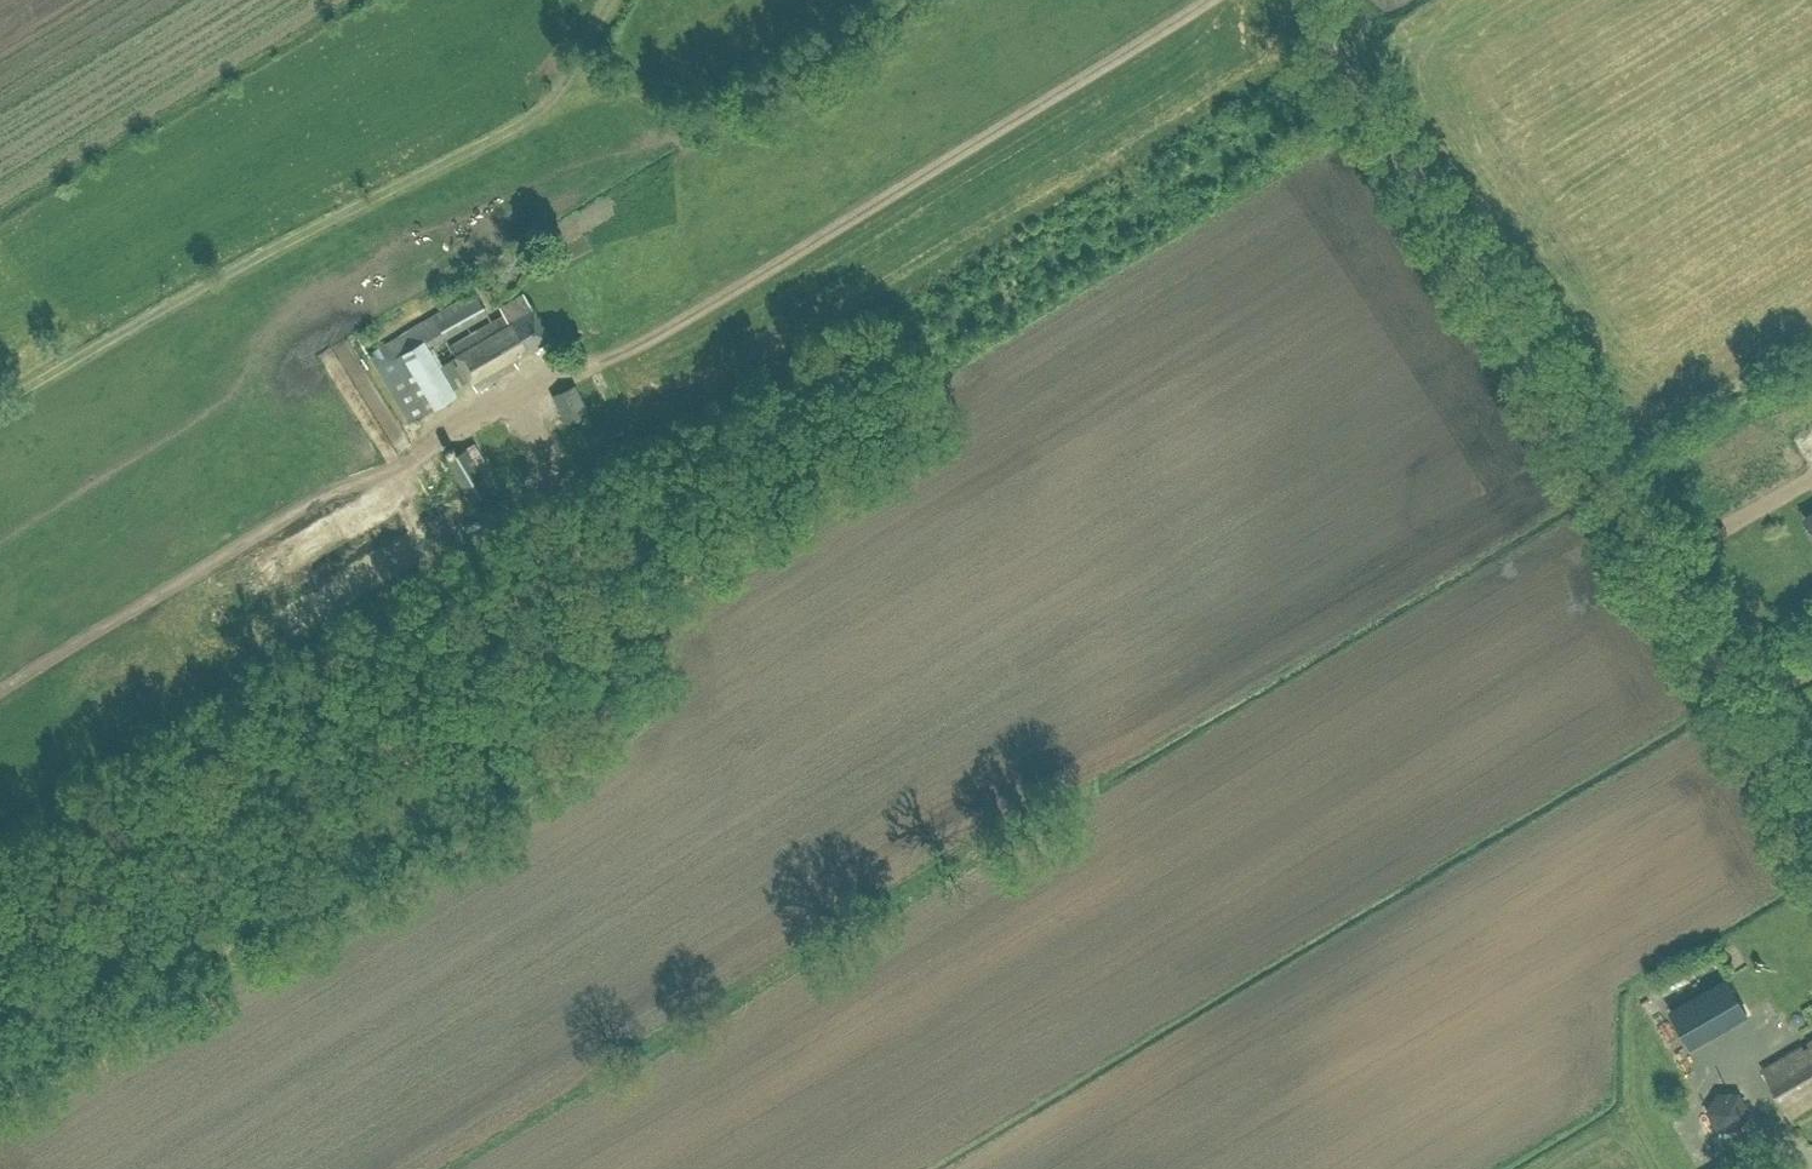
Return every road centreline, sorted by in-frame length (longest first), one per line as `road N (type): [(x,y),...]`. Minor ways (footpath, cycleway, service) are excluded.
road 1 (tertiary): [(1811,834),(1595,457),(1286,0)]
road 2 (track): [(348,488),(0,690)]
road 3 (track): [(1595,457),(1811,329)]

